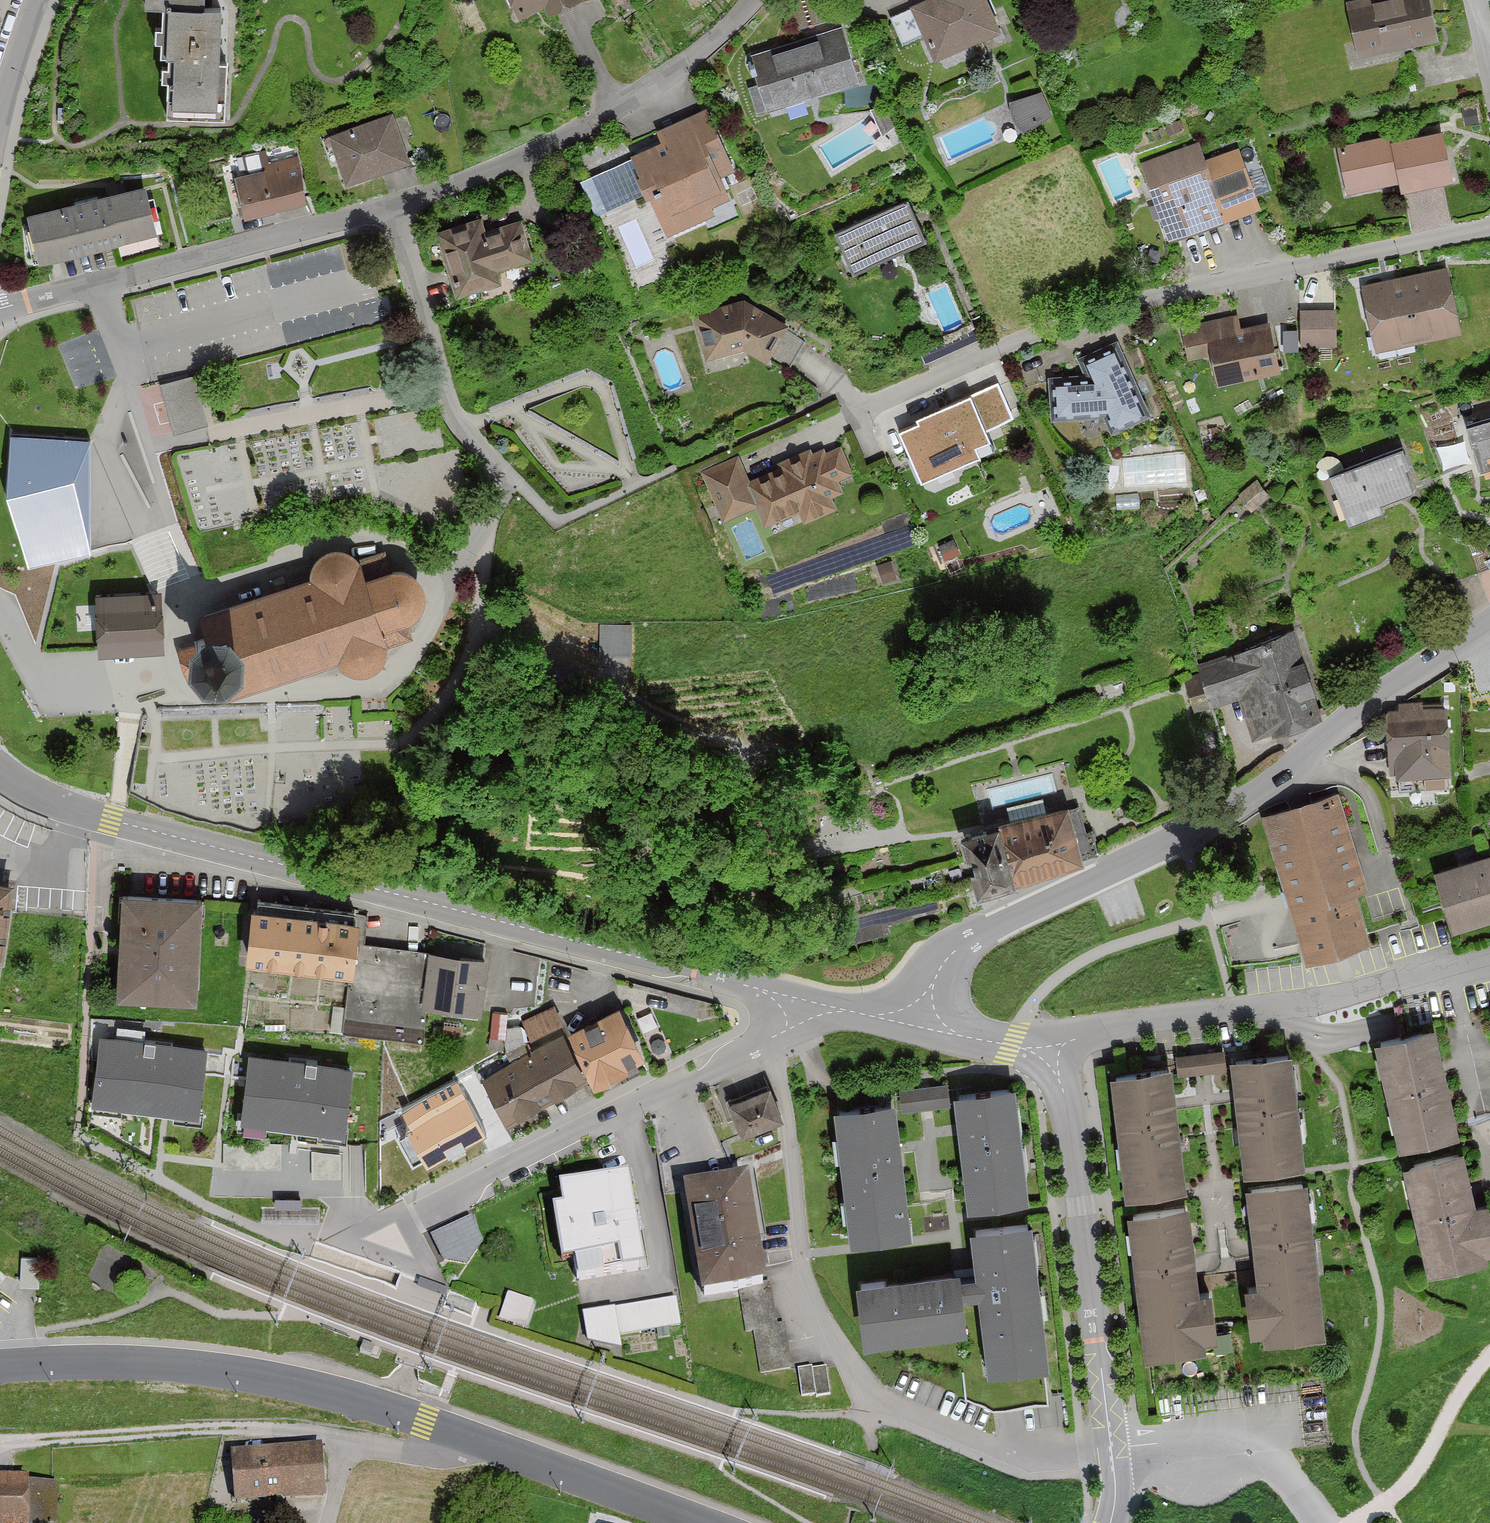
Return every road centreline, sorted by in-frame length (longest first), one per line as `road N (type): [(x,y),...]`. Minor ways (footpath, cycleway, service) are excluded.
road 1 (track): [(886,795),(927,823),(925,831),(681,878),(653,872),(644,854),(650,828),(667,809),(737,780),(742,751),(488,628),(477,619),(488,547),(478,537)]
road 2 (residential): [(0,771),(83,813),(804,1002)]
road 3 (residential): [(0,310),(418,192),(633,95),(697,50),(739,0)]
road 4 (secondary): [(0,1366),(171,1365),(288,1382),(430,1423),(699,1522)]
road 5 (residential): [(923,1010),(956,946),(1212,819),(1489,621)]
road 6 (residential): [(1489,217),(1171,295),(856,411)]
road 7 (residential): [(1051,1058),(1067,1095),(1083,1205),(1114,1483),(1109,1522)]
road 8 (residential): [(1051,1058),(1090,1035),(1316,1001),(1489,957)]
road 9 (track): [(0,1443),(318,1433),(356,1445)]
road 10 (residential): [(711,1066),(404,1217)]
road 11 (residential): [(923,1010),(969,1037),(1051,1058)]
road 12 (unclassified): [(282,1234),(159,1179)]

